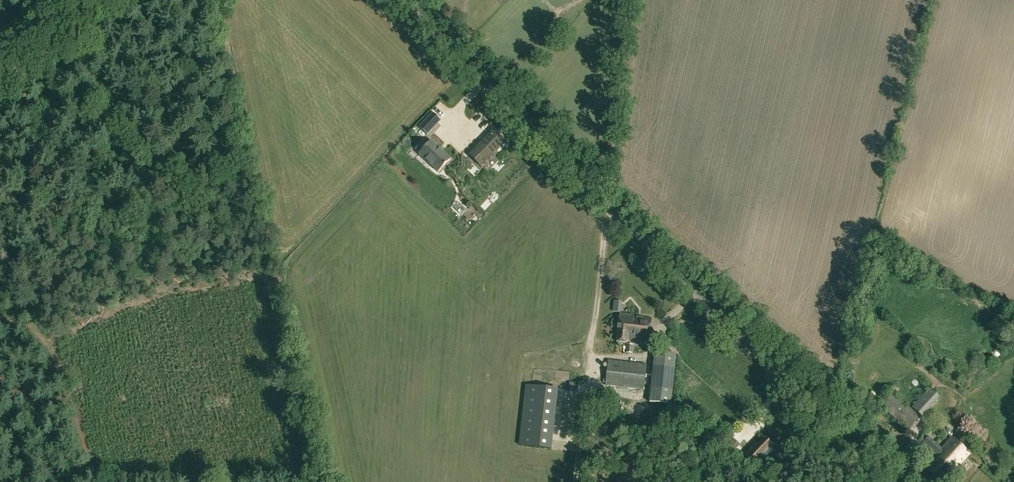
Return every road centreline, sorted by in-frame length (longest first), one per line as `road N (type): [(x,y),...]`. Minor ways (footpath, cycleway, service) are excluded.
road 1 (unclassified): [(899,481),(399,0)]
road 2 (tertiary): [(0,81),(105,0)]

